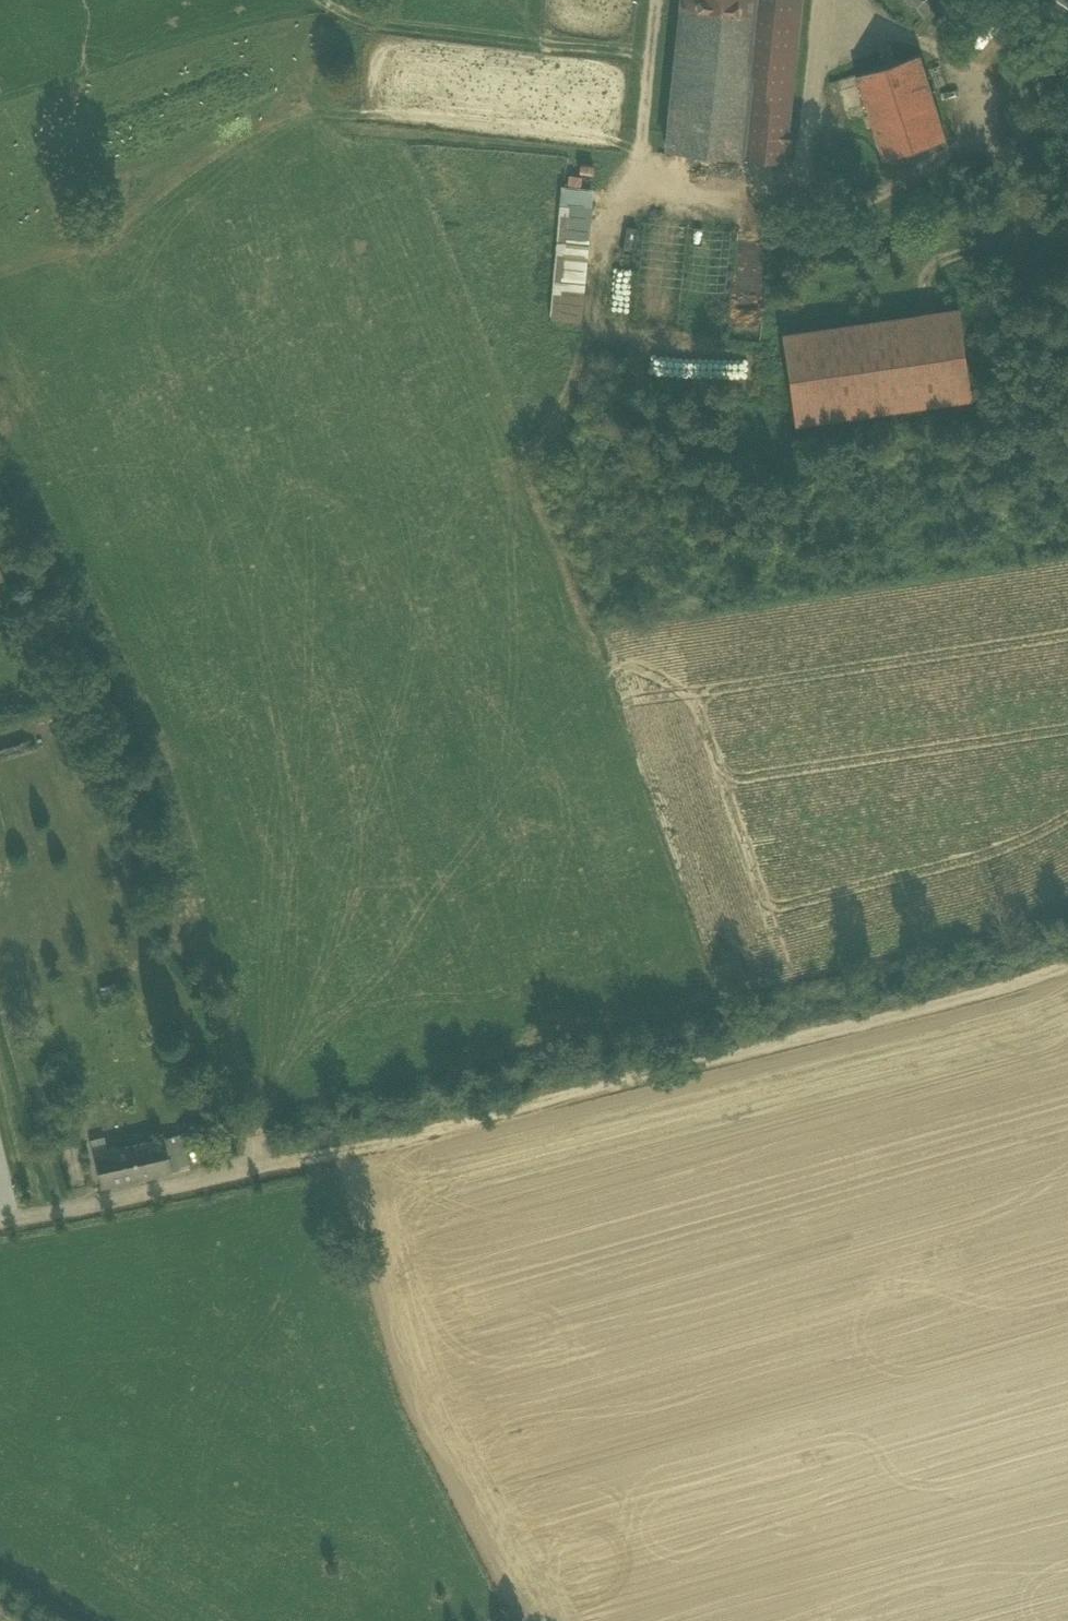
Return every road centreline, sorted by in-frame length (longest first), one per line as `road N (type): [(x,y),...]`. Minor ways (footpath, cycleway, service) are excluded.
road 1 (track): [(1067,952),(333,1149),(0,1218)]
road 2 (track): [(1067,232),(1049,233),(1000,146),(848,201),(804,155)]

